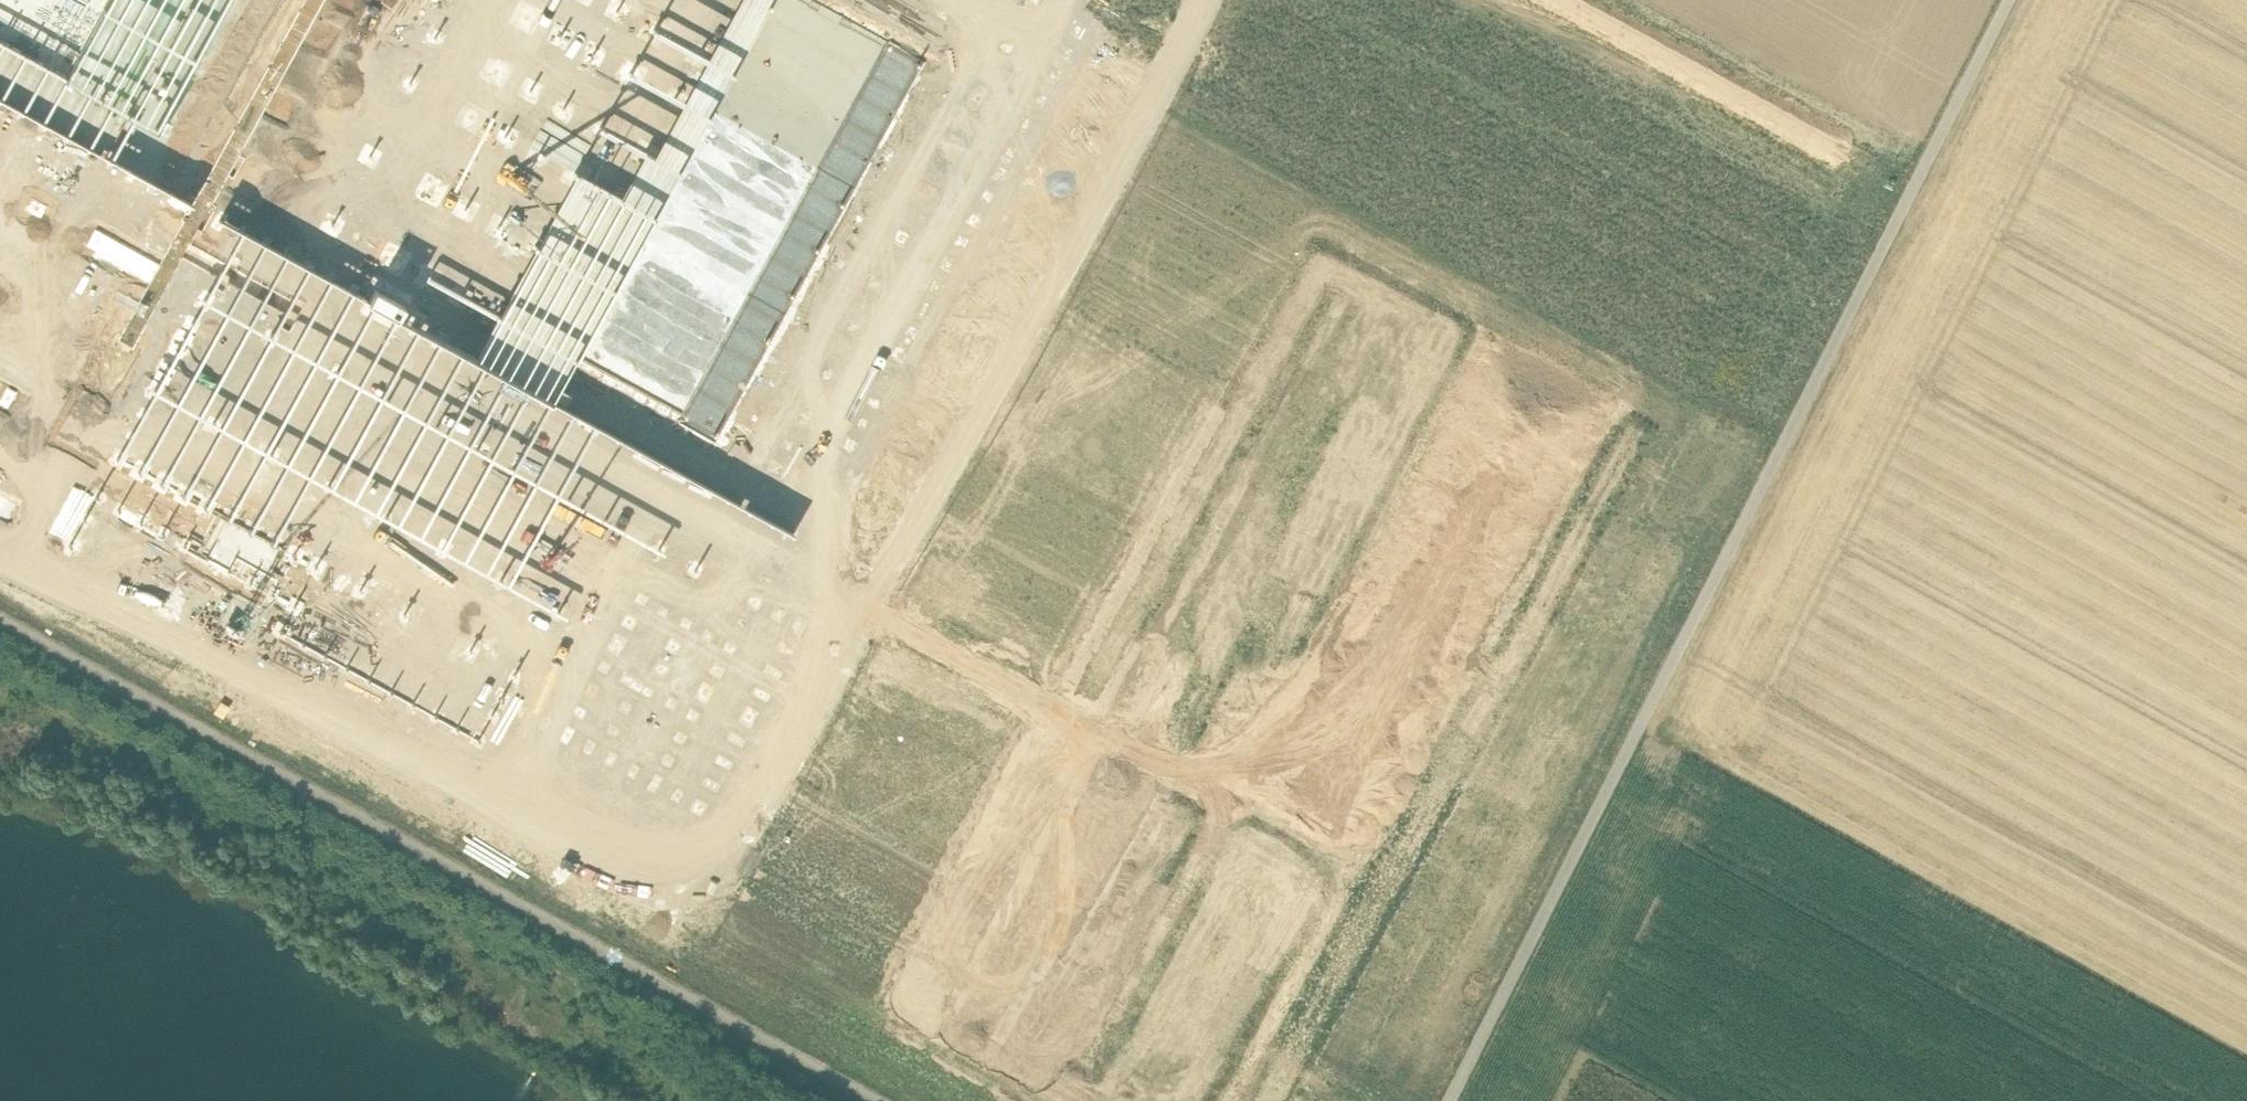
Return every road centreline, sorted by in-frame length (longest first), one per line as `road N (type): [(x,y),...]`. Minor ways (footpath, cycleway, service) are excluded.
road 1 (track): [(1450,1100),(2017,0)]
road 2 (track): [(876,1100),(0,620)]

